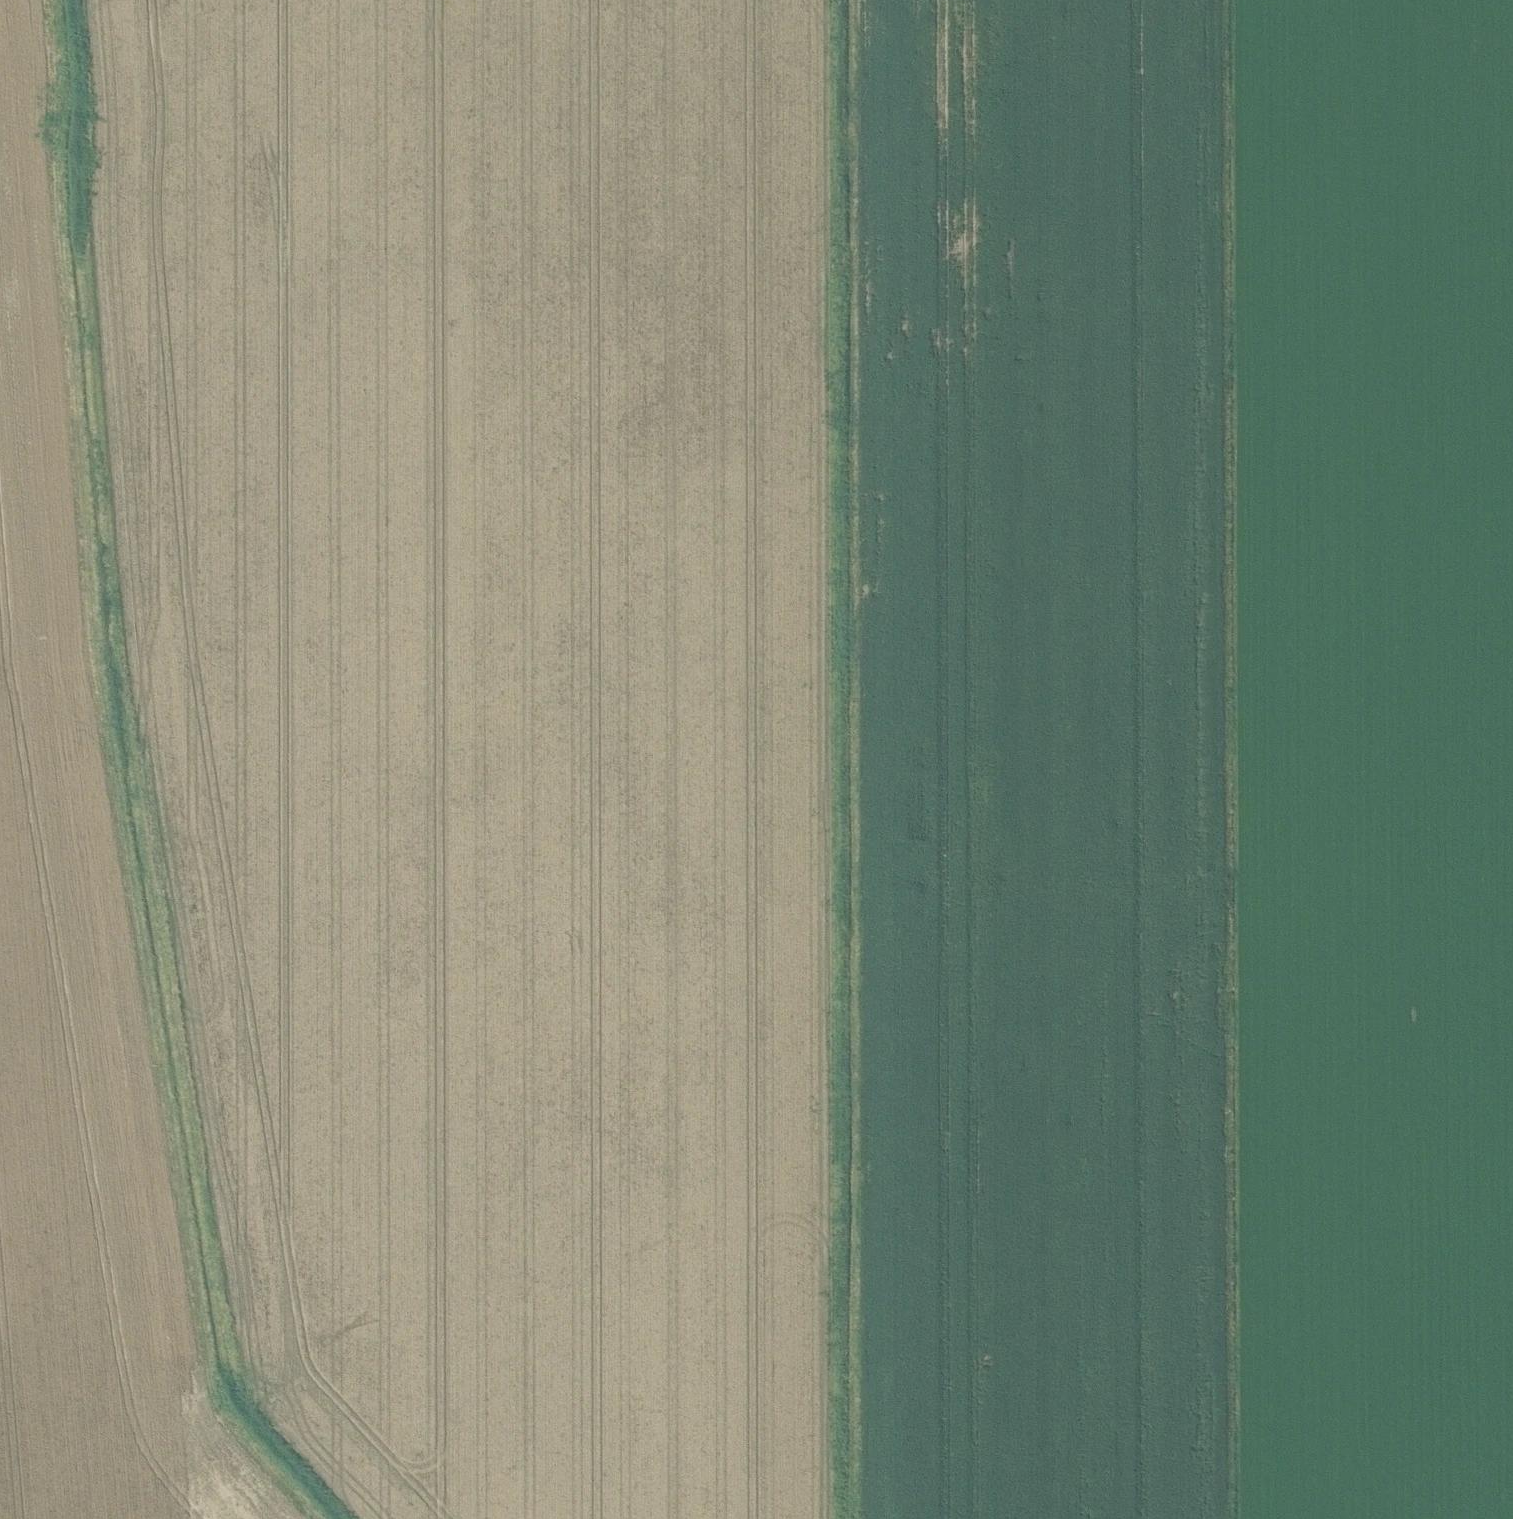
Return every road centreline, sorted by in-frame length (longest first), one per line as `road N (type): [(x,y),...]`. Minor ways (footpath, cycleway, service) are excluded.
road 1 (track): [(1228,1518),(1220,0)]
road 2 (track): [(865,1518),(861,0)]

